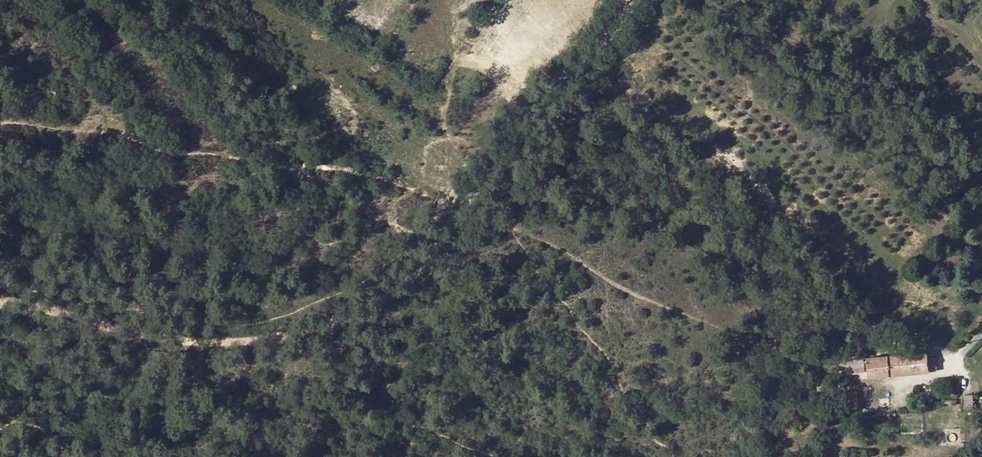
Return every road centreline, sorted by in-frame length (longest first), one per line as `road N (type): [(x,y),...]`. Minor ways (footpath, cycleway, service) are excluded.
road 1 (track): [(637,0),(416,278),(317,326),(228,344),(106,331),(34,301),(0,301)]

